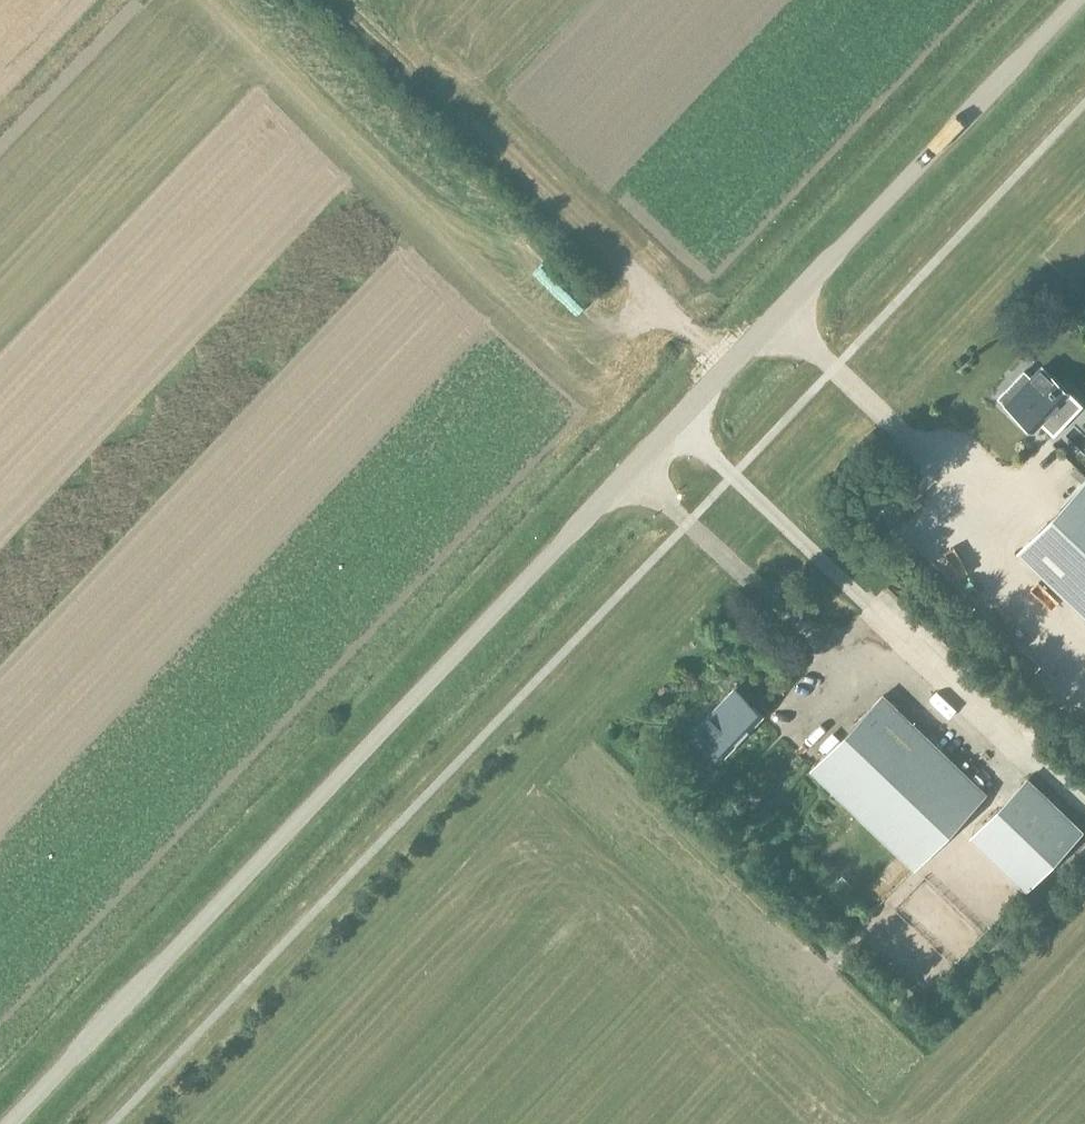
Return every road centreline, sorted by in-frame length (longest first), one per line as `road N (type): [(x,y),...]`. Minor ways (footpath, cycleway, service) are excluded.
road 1 (tertiary): [(9,1123),(1082,0)]
road 2 (track): [(332,0),(731,367)]
road 3 (track): [(254,0),(577,305),(673,320)]

